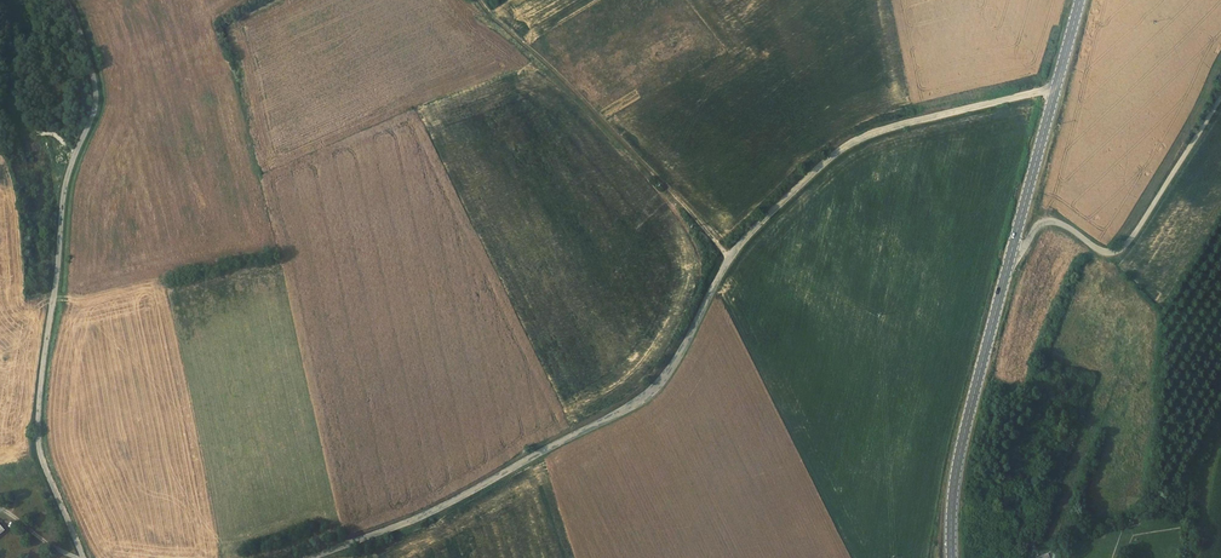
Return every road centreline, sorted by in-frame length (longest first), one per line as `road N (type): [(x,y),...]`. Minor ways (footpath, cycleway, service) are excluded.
road 1 (unclassified): [(311,557),(409,522),(631,408),(661,384),(733,253),(850,143),(1057,87)]
road 2 (residential): [(63,0),(77,23),(95,102),(64,186),(35,436),(83,557)]
road 3 (track): [(729,259),(479,0)]
road 4 (primary): [(1014,250),(960,453),(952,557)]
road 5 (unclassified): [(1014,250),(1046,224),(1107,253),(1127,245),(1220,96)]
road 6 (primary): [(1057,87),(1014,250)]

